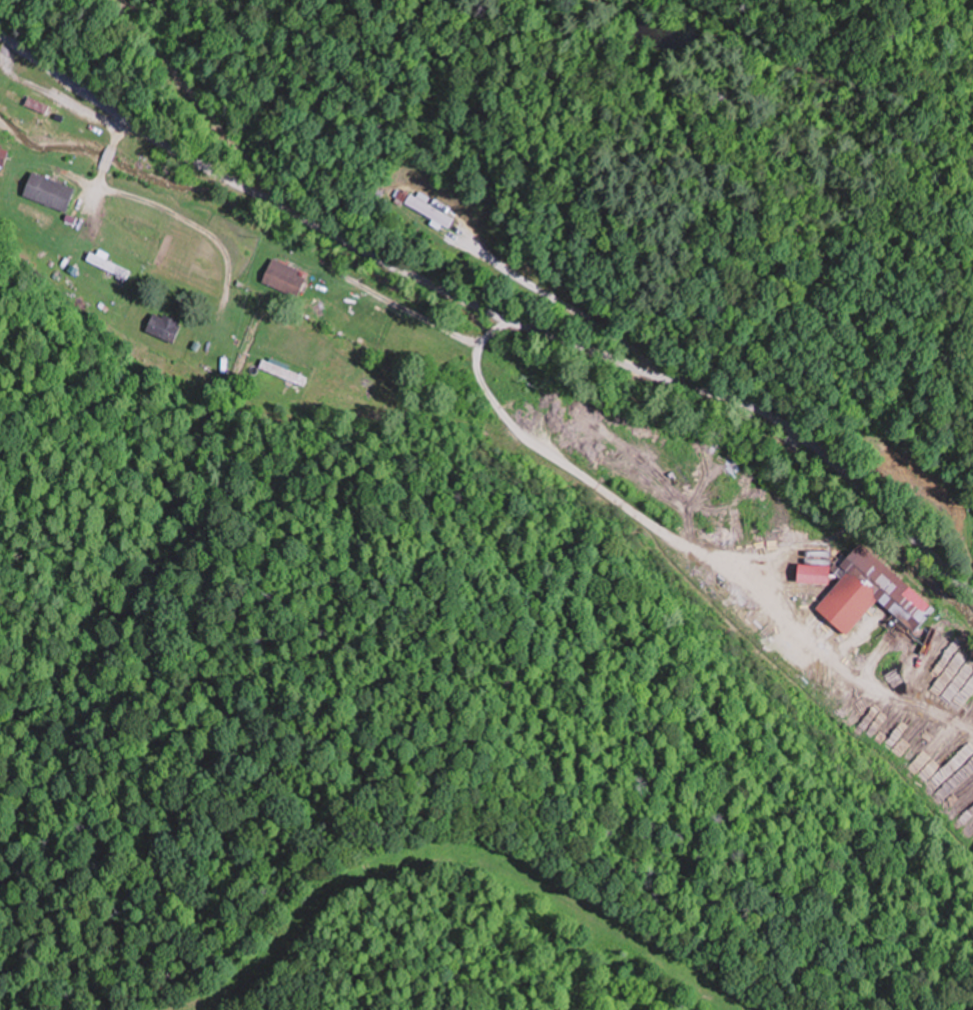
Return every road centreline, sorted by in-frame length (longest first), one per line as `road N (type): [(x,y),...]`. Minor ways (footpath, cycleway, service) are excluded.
road 1 (residential): [(972,592),(832,460),(761,409),(468,302),(148,133),(0,34)]

